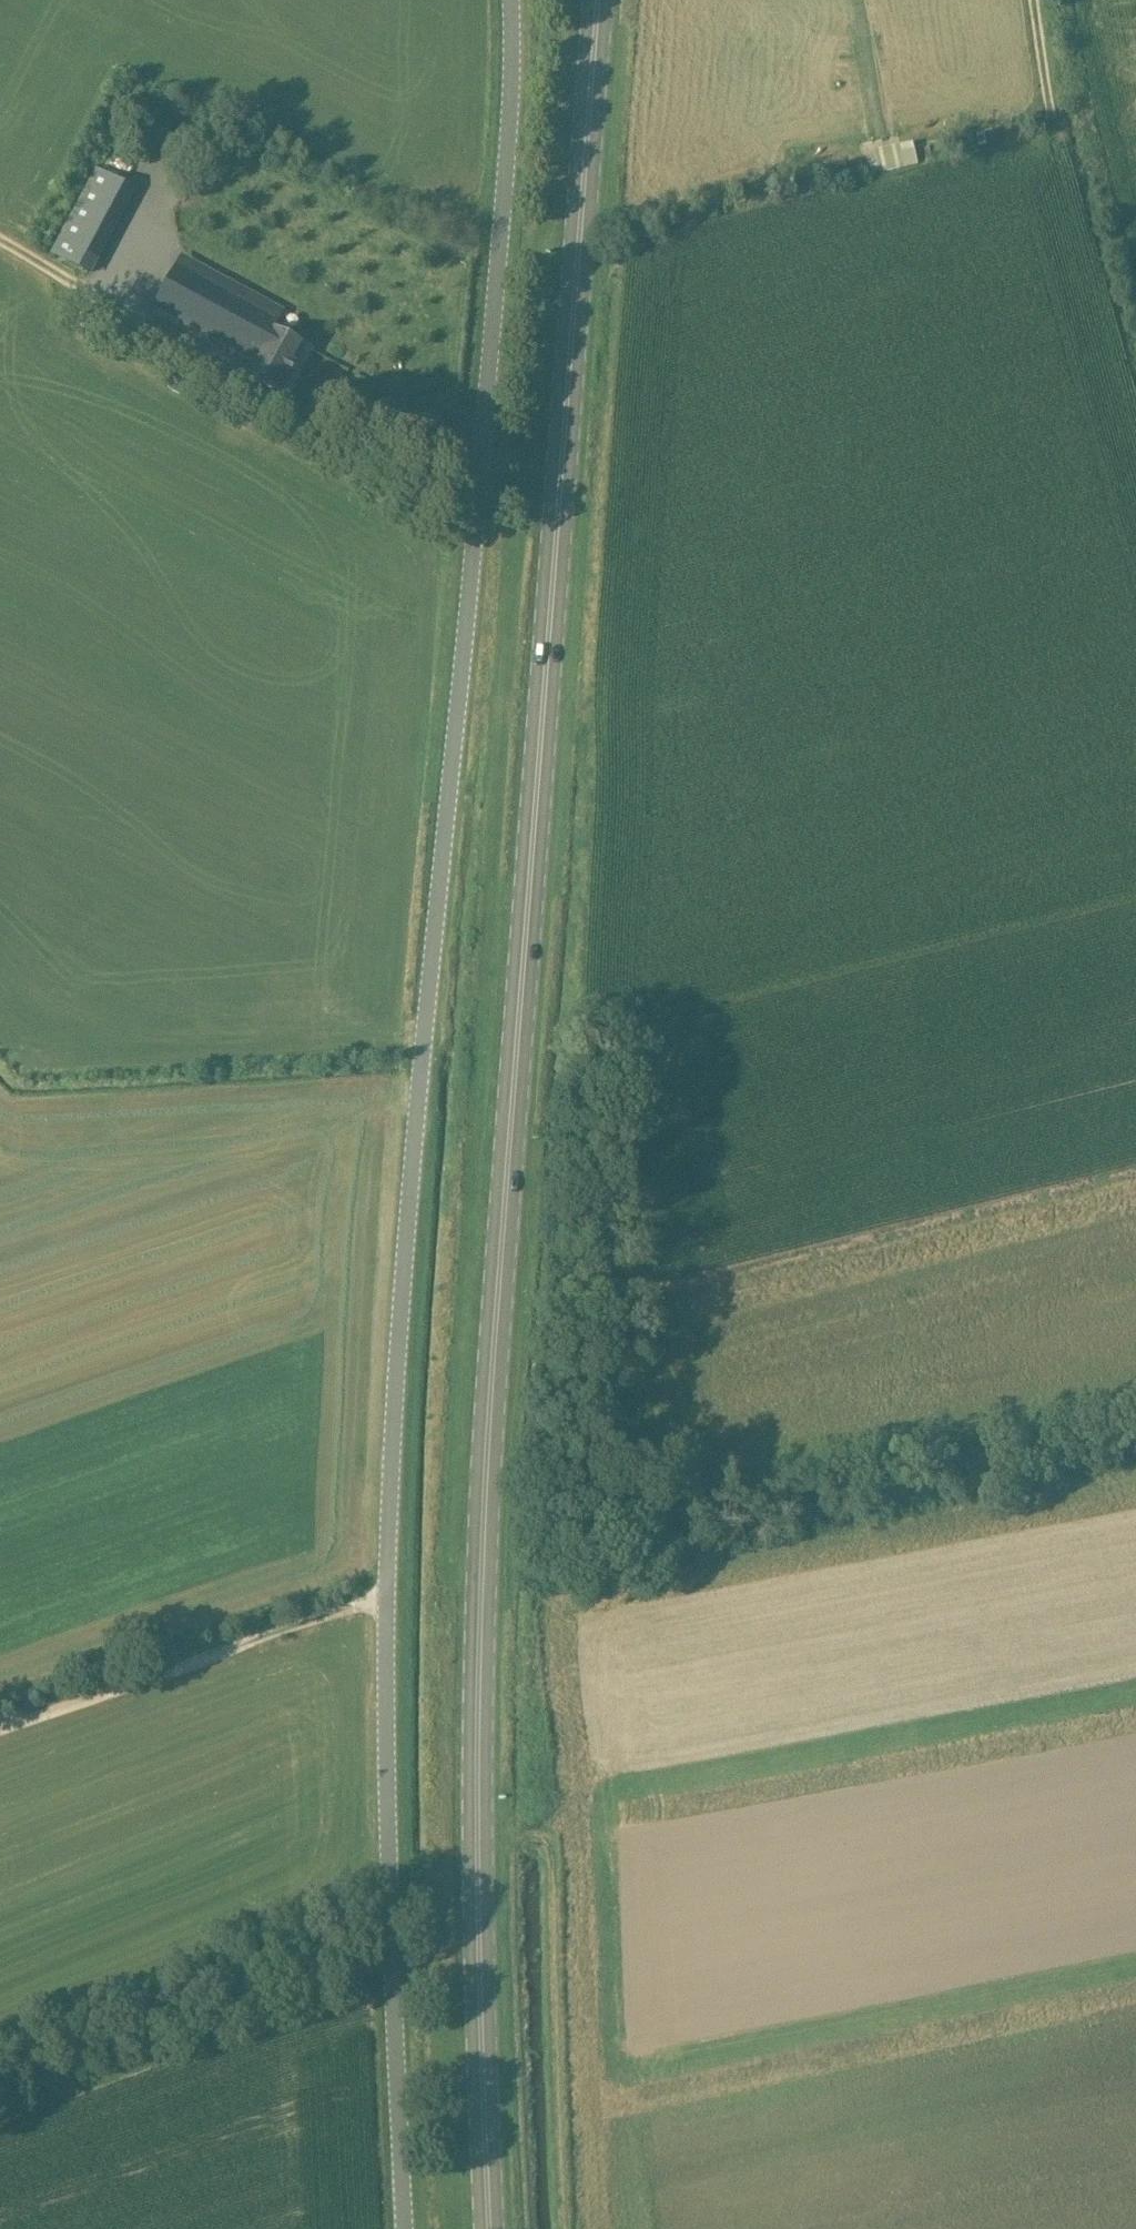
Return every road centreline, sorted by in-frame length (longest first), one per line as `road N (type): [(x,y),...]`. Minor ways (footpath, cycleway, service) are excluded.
road 1 (unclassified): [(508,0),(509,100),(467,618),(402,1238),(391,1450),(388,1863),(405,2228)]
road 2 (primary): [(496,2228),(484,1961),(489,1508),(601,0)]

